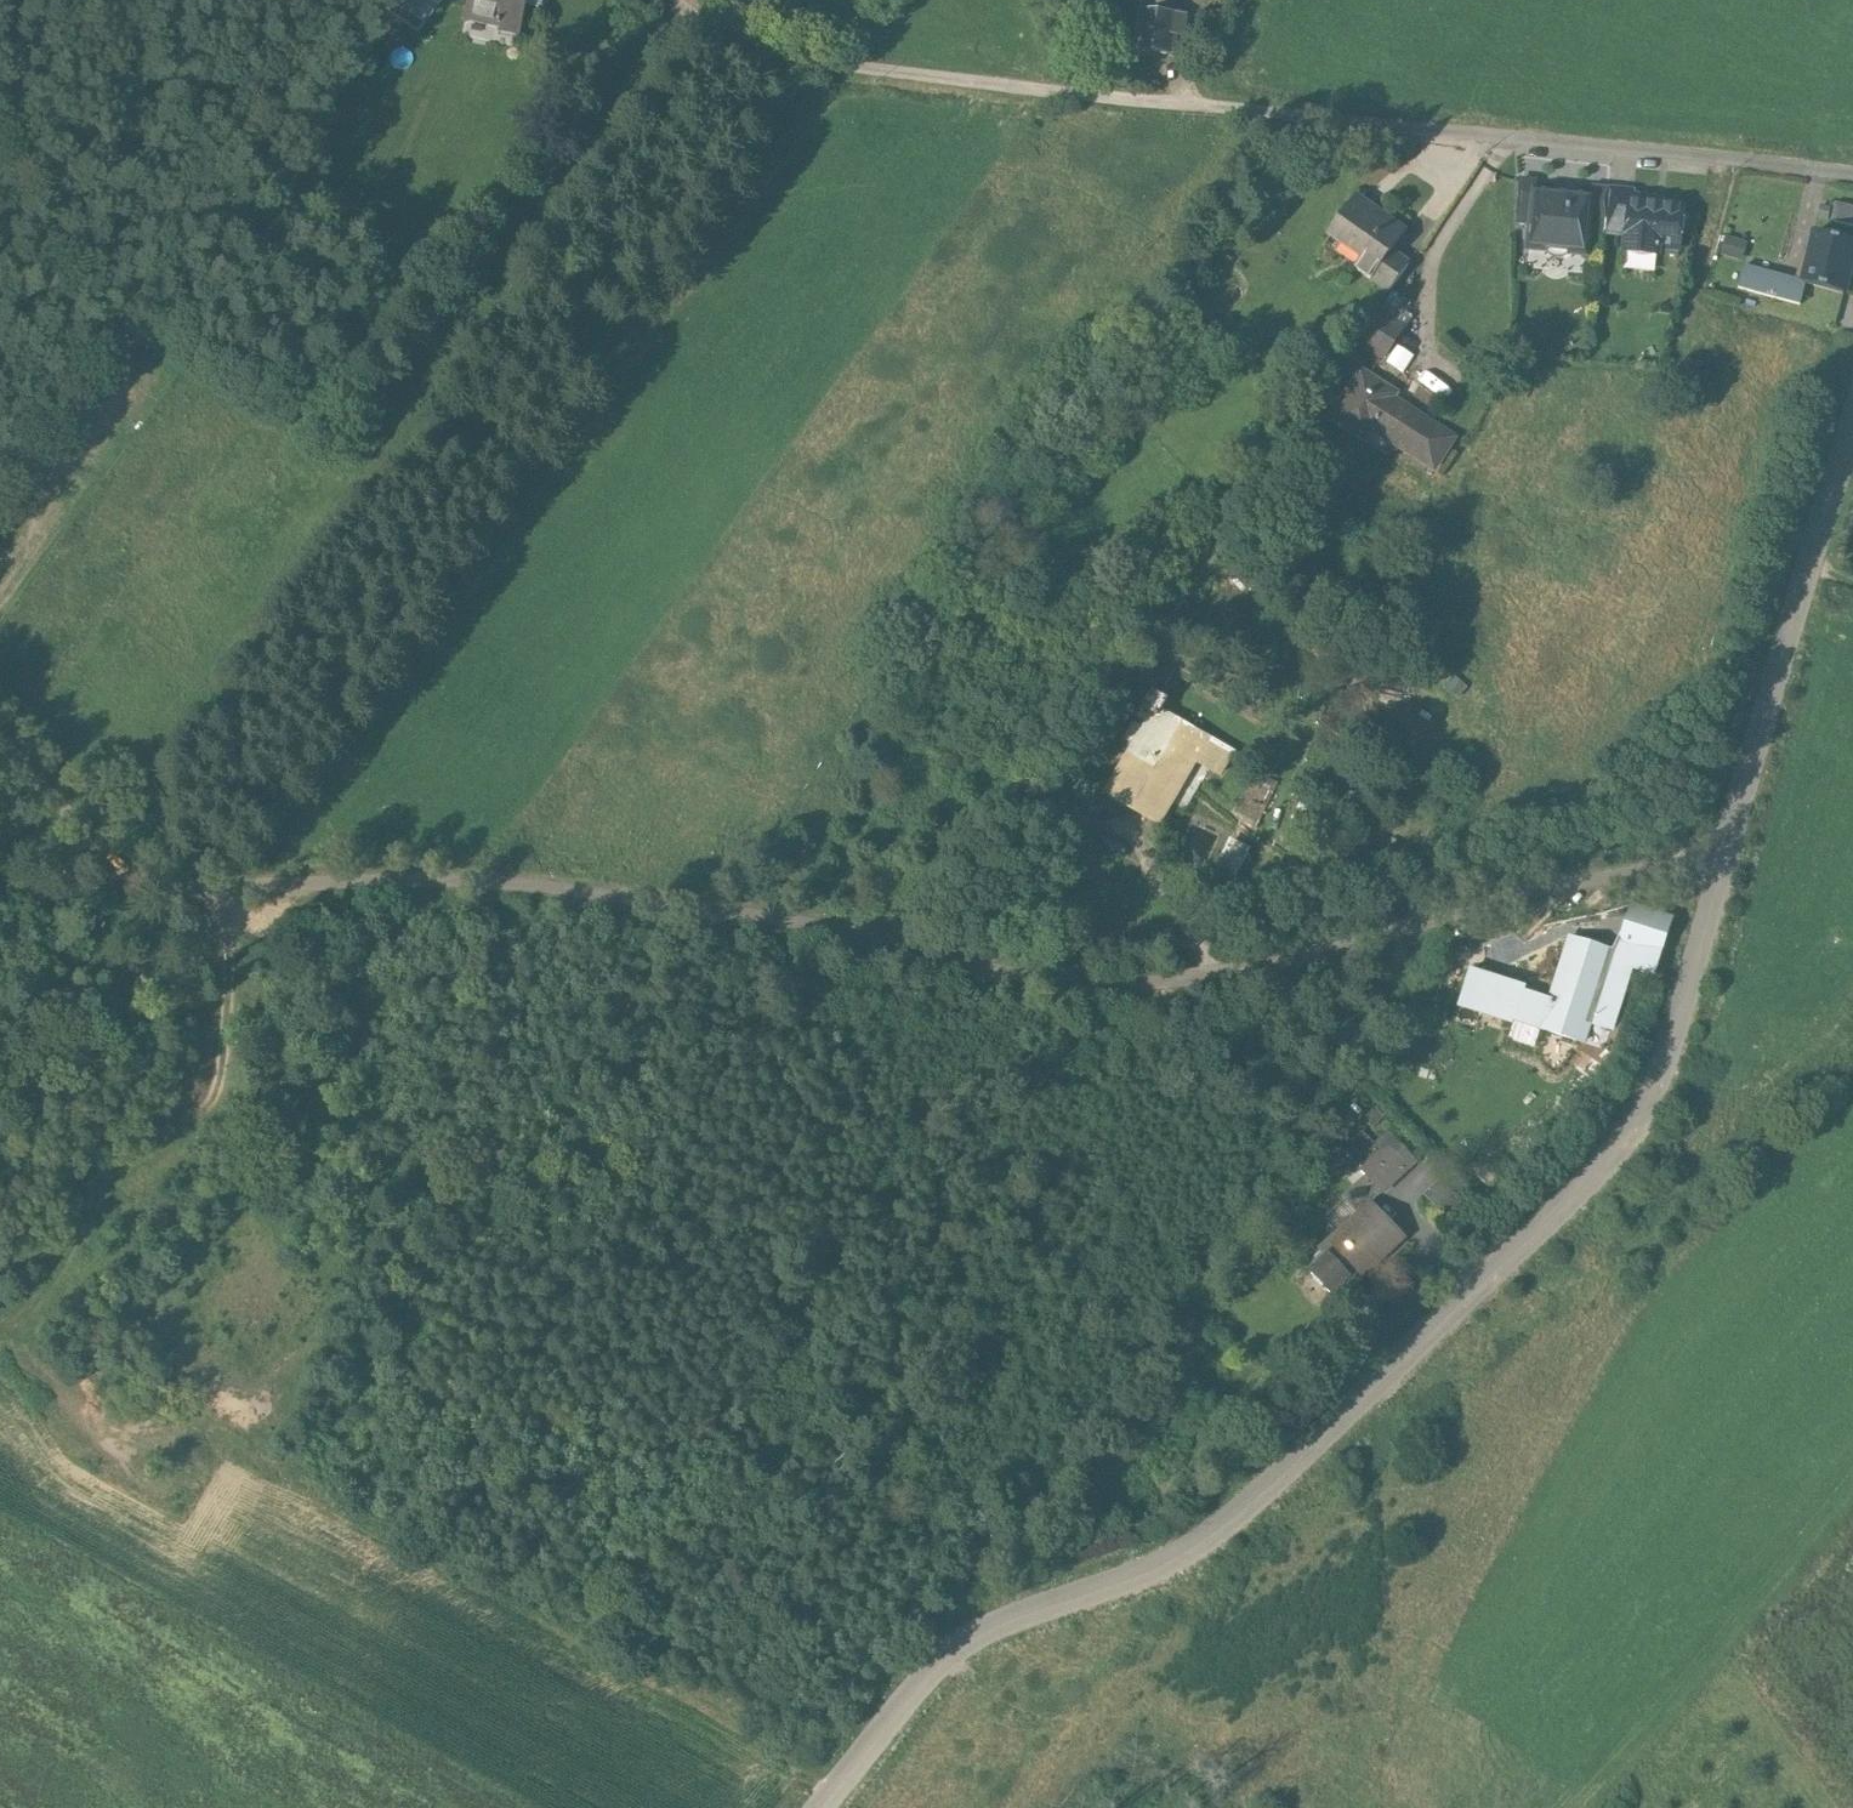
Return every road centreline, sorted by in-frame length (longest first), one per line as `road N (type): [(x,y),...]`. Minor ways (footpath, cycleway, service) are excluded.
road 1 (tertiary): [(816,1807),(968,1641),(1156,1562),(1238,1515),(1598,1167),(1665,1048),(1710,928),(1852,432)]
road 2 (residential): [(754,43),(1113,95),(1852,170)]

